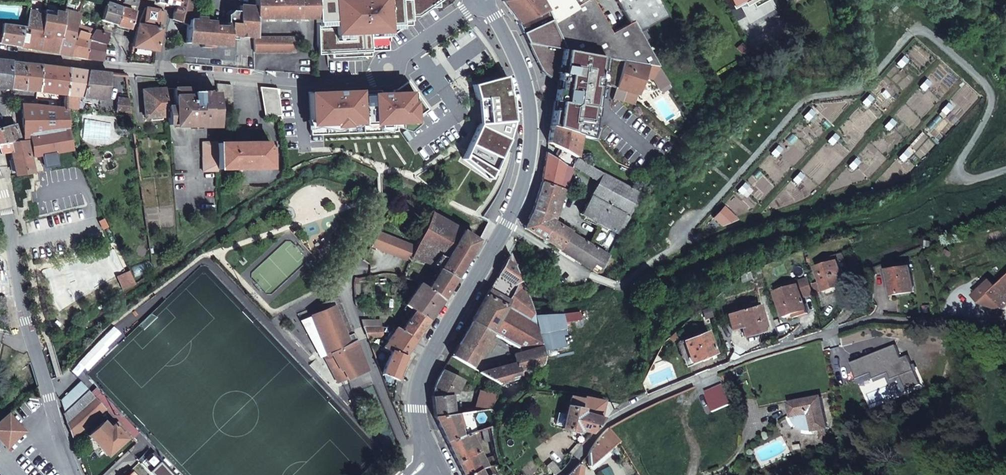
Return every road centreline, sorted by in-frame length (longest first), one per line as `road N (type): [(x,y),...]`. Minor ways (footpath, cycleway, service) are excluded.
road 1 (secondary): [(483,1),(527,77),(532,167),(505,235),(415,382),(429,452)]
road 2 (residential): [(557,474),(608,424),(808,340),(876,320),(971,324),(1005,335)]
road 3 (residential): [(483,1),(388,67),(326,86),(158,71)]
road 4 (residential): [(379,172),(379,212),(347,292),(407,451),(429,452)]
road 5 (residential): [(76,474),(18,288),(0,186)]
road 6 (residential): [(123,68),(0,52)]

